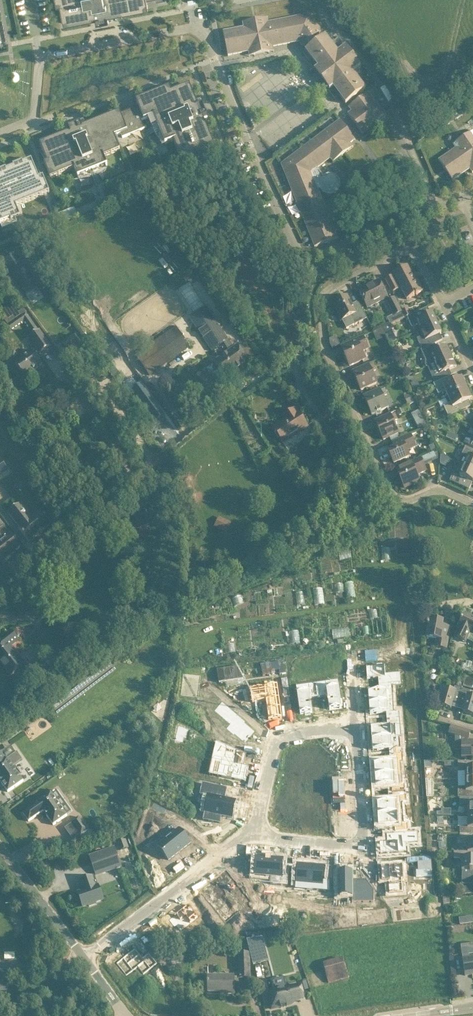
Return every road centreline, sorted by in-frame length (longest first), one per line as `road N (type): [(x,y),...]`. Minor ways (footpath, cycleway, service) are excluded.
road 1 (residential): [(472,503),(445,491),(398,500),(322,338),(325,292),(399,251),(421,262),(445,304)]
road 2 (track): [(0,599),(191,433),(291,363),(307,341)]
road 3 (unclassified): [(0,134),(32,118),(40,57),(193,29),(208,43),(251,156)]
road 4 (unclassified): [(433,220),(303,268),(287,250),(251,156)]
road 5 (unclassified): [(433,220),(389,96),(321,0)]
road 6 (residential): [(252,833),(361,852),(354,730)]
road 7 (residential): [(81,956),(252,833)]
road 8 (residential): [(354,730),(277,740),(252,833)]
road 9 (unclassified): [(81,956),(0,849)]

